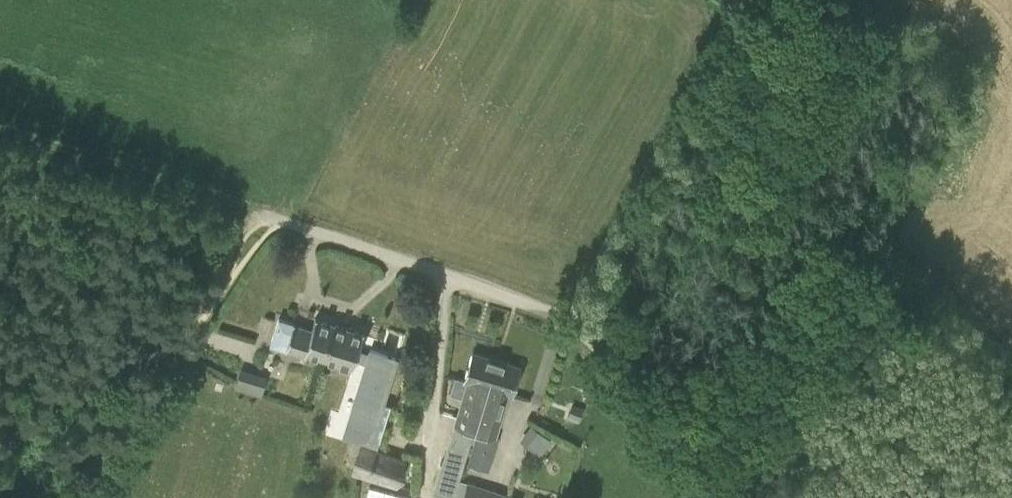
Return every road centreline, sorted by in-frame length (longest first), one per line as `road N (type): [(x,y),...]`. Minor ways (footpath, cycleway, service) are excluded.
road 1 (unclassified): [(269,216),(565,319),(707,497)]
road 2 (track): [(184,343),(269,216),(0,131)]
road 3 (track): [(565,319),(751,0)]

